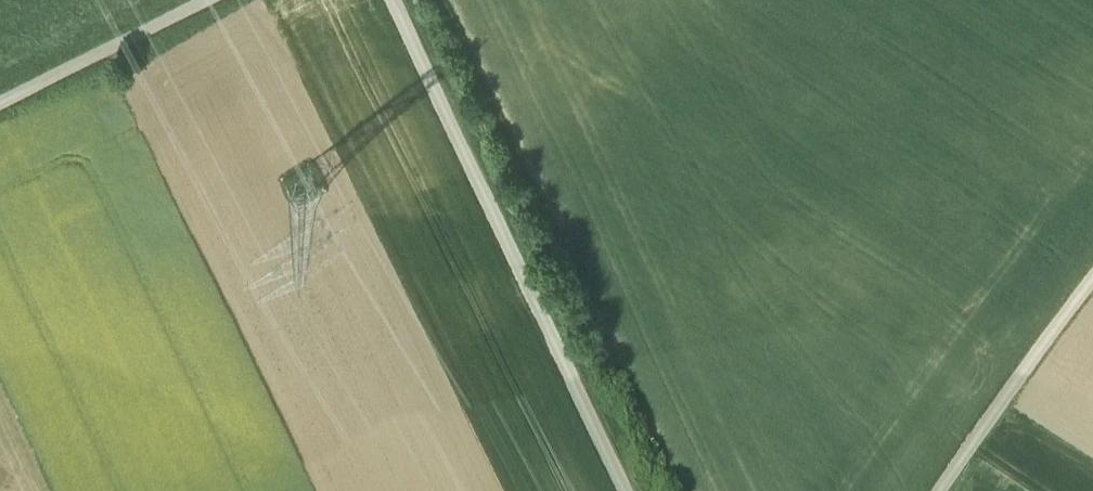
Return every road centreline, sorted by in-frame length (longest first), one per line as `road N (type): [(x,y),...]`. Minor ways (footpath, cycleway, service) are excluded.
road 1 (track): [(398,0),(627,490)]
road 2 (track): [(943,490),(1092,280)]
road 3 (track): [(0,113),(212,0)]

